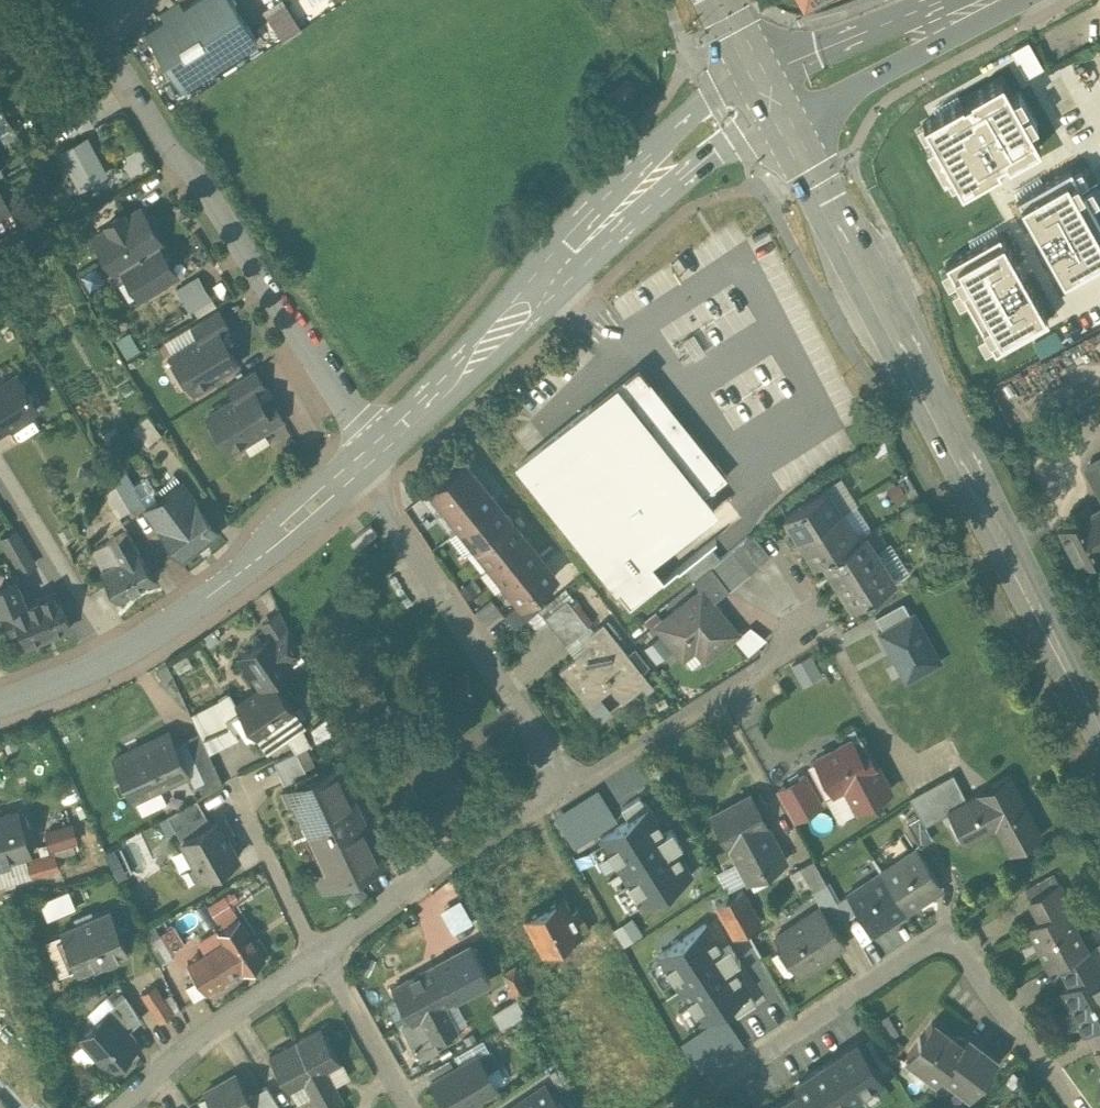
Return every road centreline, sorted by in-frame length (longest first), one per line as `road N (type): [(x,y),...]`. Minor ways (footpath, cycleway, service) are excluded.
road 1 (secondary): [(1099,710),(770,97)]
road 2 (tertiary): [(369,456),(688,143),(770,97)]
road 3 (residential): [(1074,1107),(951,943),(934,944),(676,1107)]
road 4 (residential): [(93,19),(369,456)]
road 5 (tertiary): [(0,704),(110,663),(192,611),(369,456)]
road 6 (residential): [(576,780),(392,517),(369,456)]
road 7 (residential): [(576,780),(317,955)]
road 8 (residential): [(806,626),(767,664),(576,780)]
road 9 (residential): [(317,955),(122,1107)]
road 10 (secondary): [(770,97),(987,0)]
road 11 (residential): [(408,1107),(317,955)]

